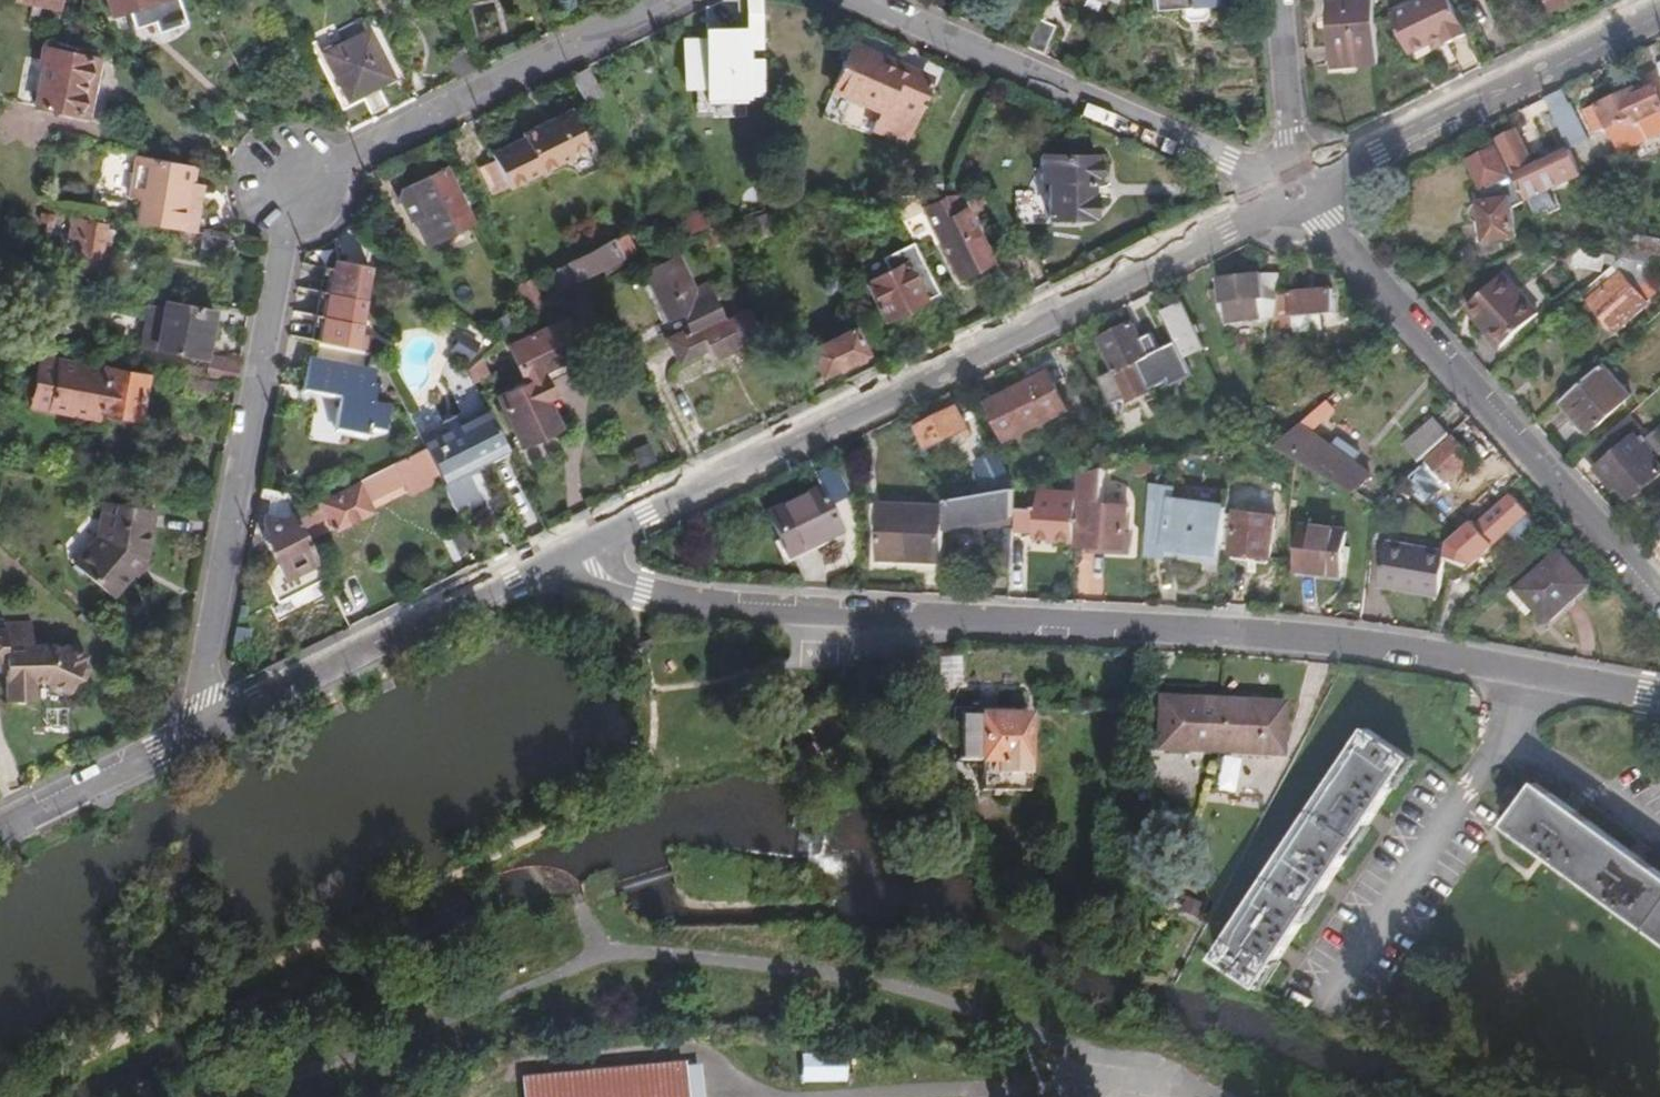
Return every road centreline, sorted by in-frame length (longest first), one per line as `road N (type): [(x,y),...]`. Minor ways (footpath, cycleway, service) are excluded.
road 1 (residential): [(561,553),(640,594),(1363,653),(1659,698)]
road 2 (residential): [(183,739),(289,184),(663,0)]
road 3 (residential): [(561,553),(1296,192)]
road 4 (residential): [(1296,192),(1659,598)]
road 5 (residential): [(1296,192),(853,0)]
road 6 (residential): [(183,739),(561,553)]
road 7 (residential): [(1296,192),(1659,10)]
road 8 (track): [(698,1052),(509,1068),(497,1080),(498,1096)]
road 9 (residential): [(0,828),(183,739)]
road 10 (residential): [(1296,192),(1284,0)]

